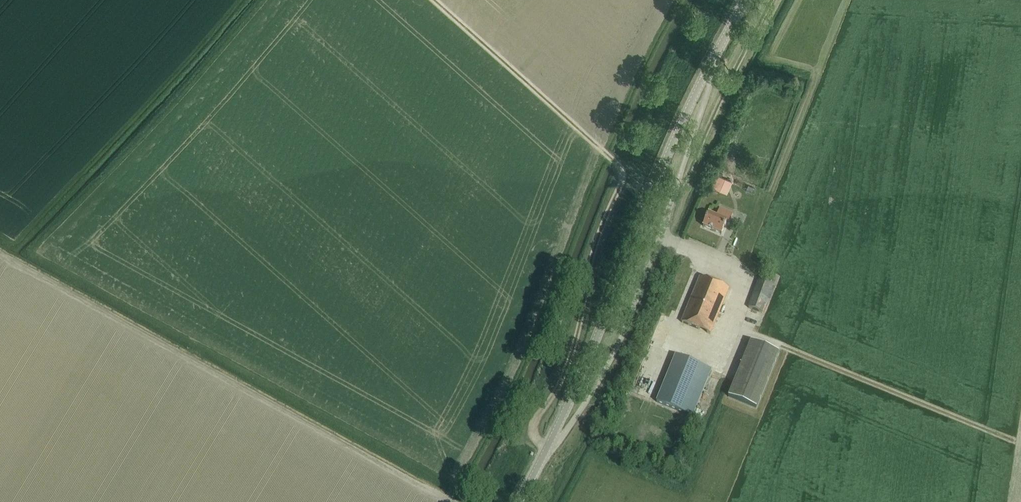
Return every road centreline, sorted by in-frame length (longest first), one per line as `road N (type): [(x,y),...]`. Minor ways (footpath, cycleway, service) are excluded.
road 1 (track): [(549,448),(531,428),(566,369),(622,167),(434,0)]
road 2 (track): [(452,501),(0,254)]
road 3 (unclassified): [(549,448),(587,402),(628,325),(707,97),(710,67)]
road 4 (tertiary): [(549,448),(710,67)]
road 5 (track): [(675,197),(770,0)]

